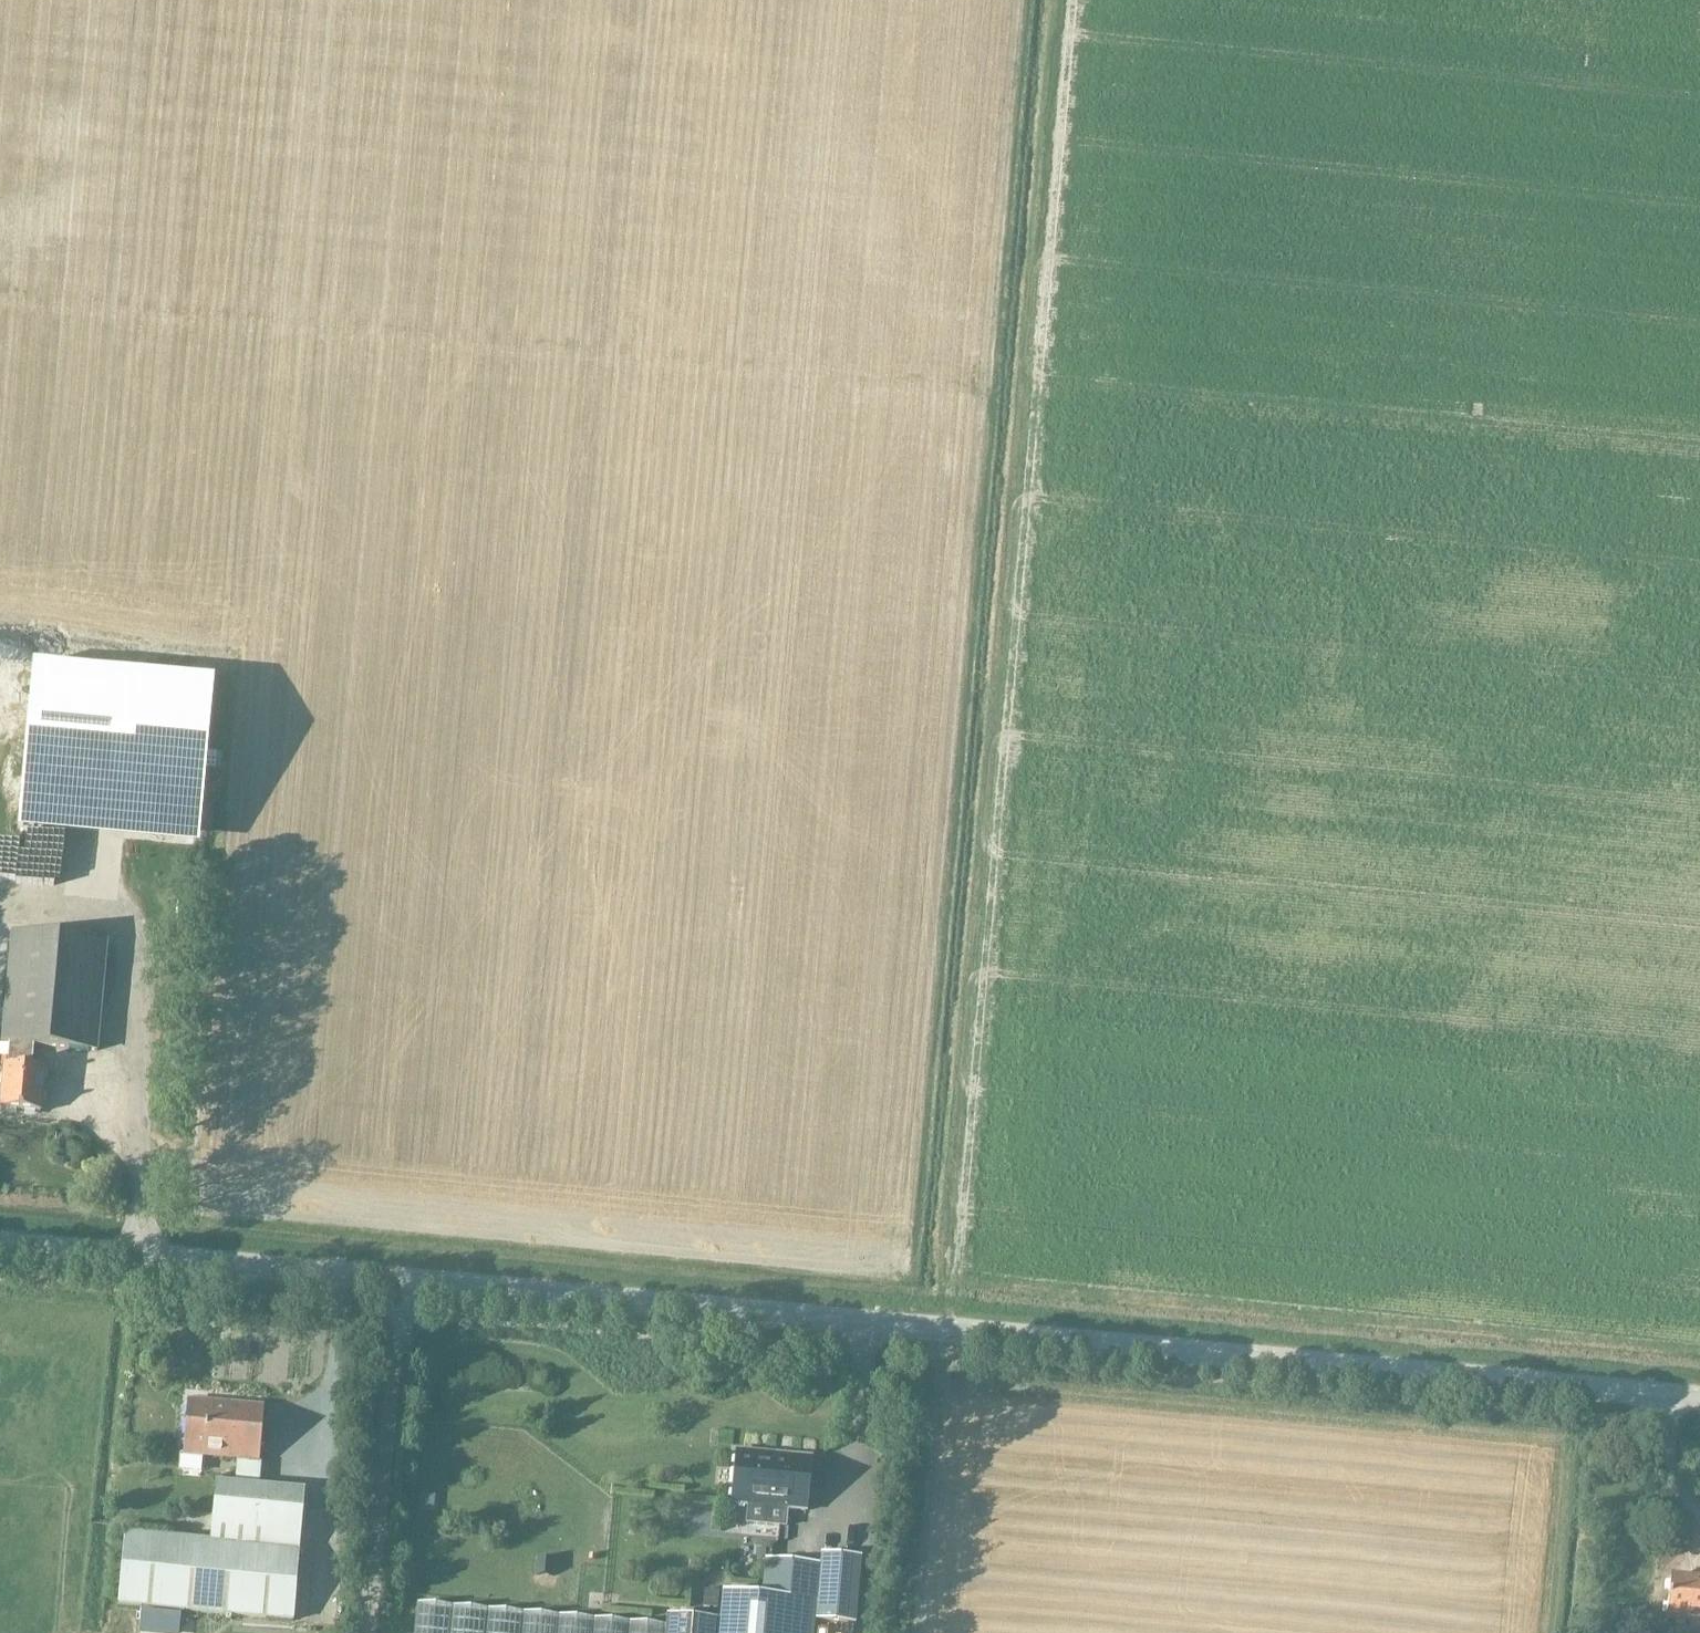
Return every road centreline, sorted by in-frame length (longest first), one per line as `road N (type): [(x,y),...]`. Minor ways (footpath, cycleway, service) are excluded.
road 1 (unclassified): [(1699,1400),(0,1244)]

